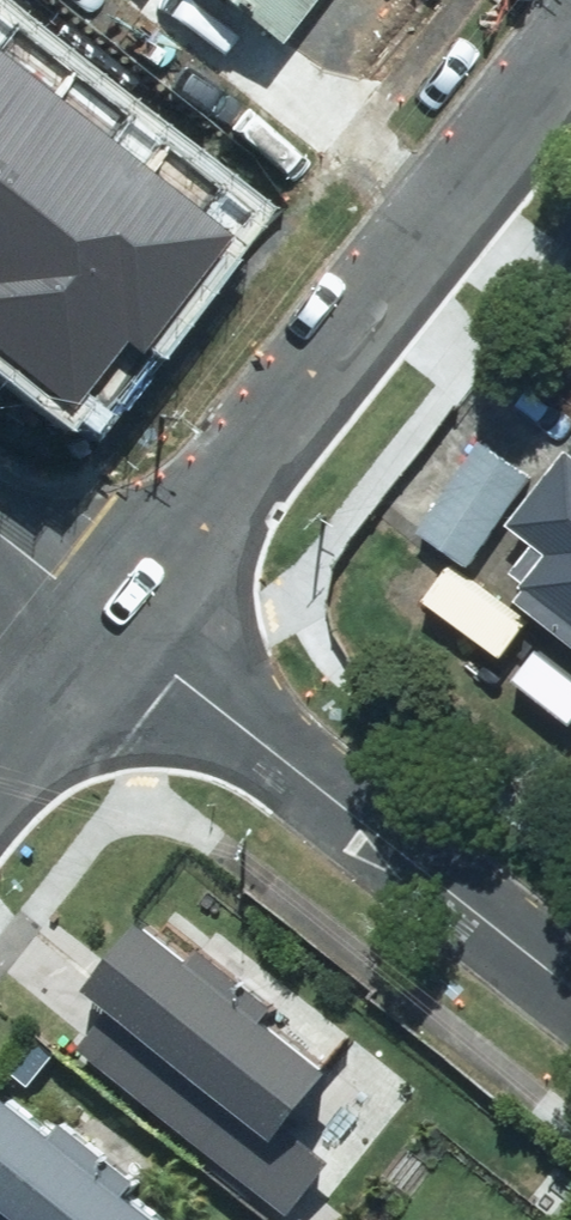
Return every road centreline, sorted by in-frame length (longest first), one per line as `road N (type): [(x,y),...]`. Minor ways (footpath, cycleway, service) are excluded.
road 1 (residential): [(125,630),(570,63)]
road 2 (residential): [(125,630),(570,990)]
road 3 (residential): [(0,787),(125,630)]
road 4 (residential): [(125,630),(0,532)]

